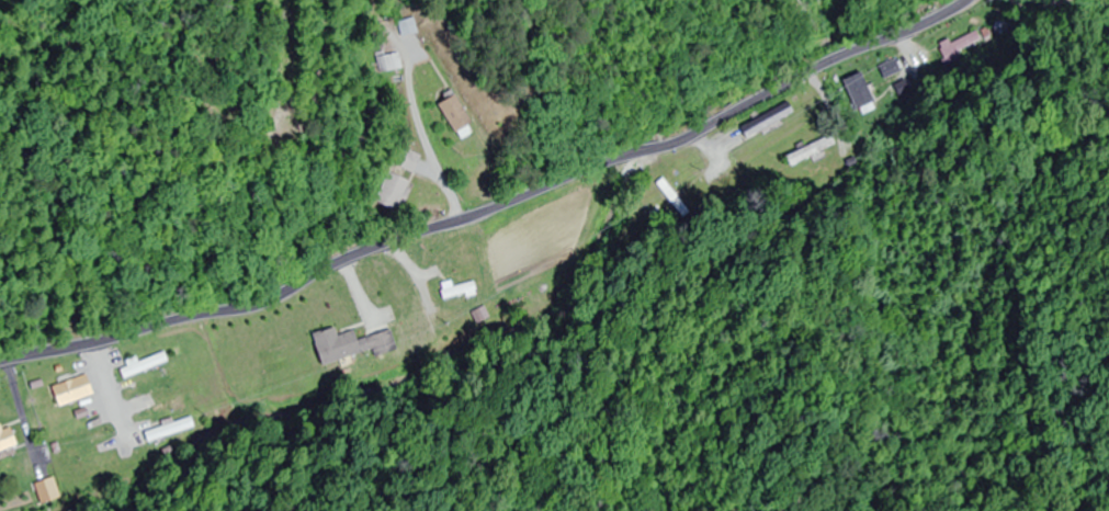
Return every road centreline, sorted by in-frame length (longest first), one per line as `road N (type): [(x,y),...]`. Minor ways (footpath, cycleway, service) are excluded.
road 1 (secondary): [(963,0),(672,143),(359,249),(258,305),(0,360)]

